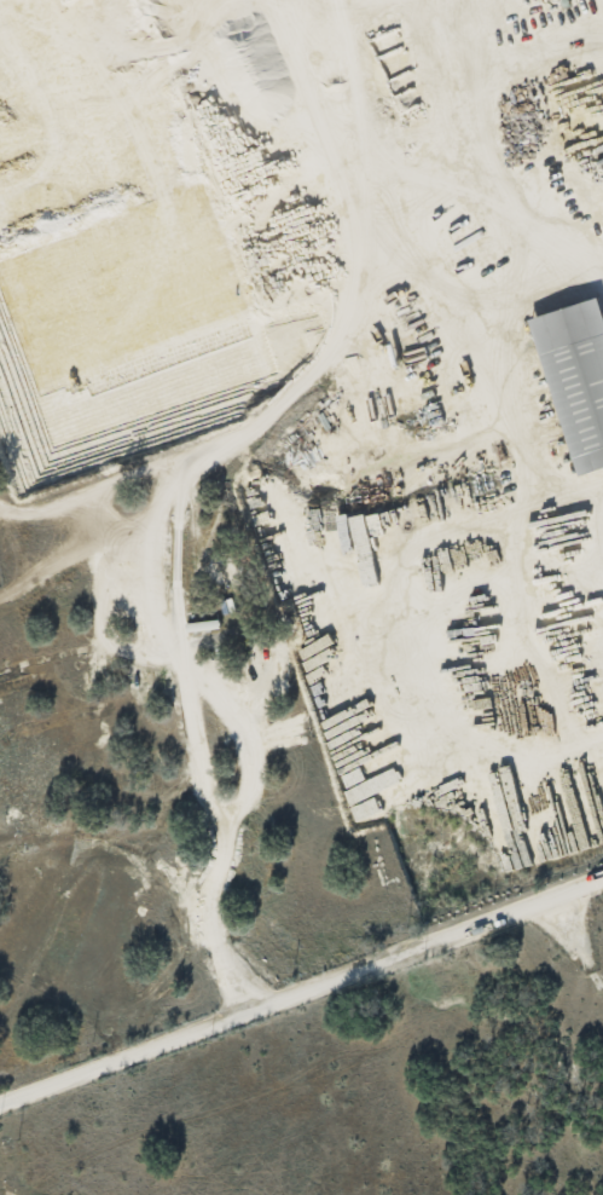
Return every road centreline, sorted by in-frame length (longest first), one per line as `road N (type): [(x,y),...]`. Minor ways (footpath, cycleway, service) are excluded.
road 1 (tertiary): [(0,1103),(602,881)]

